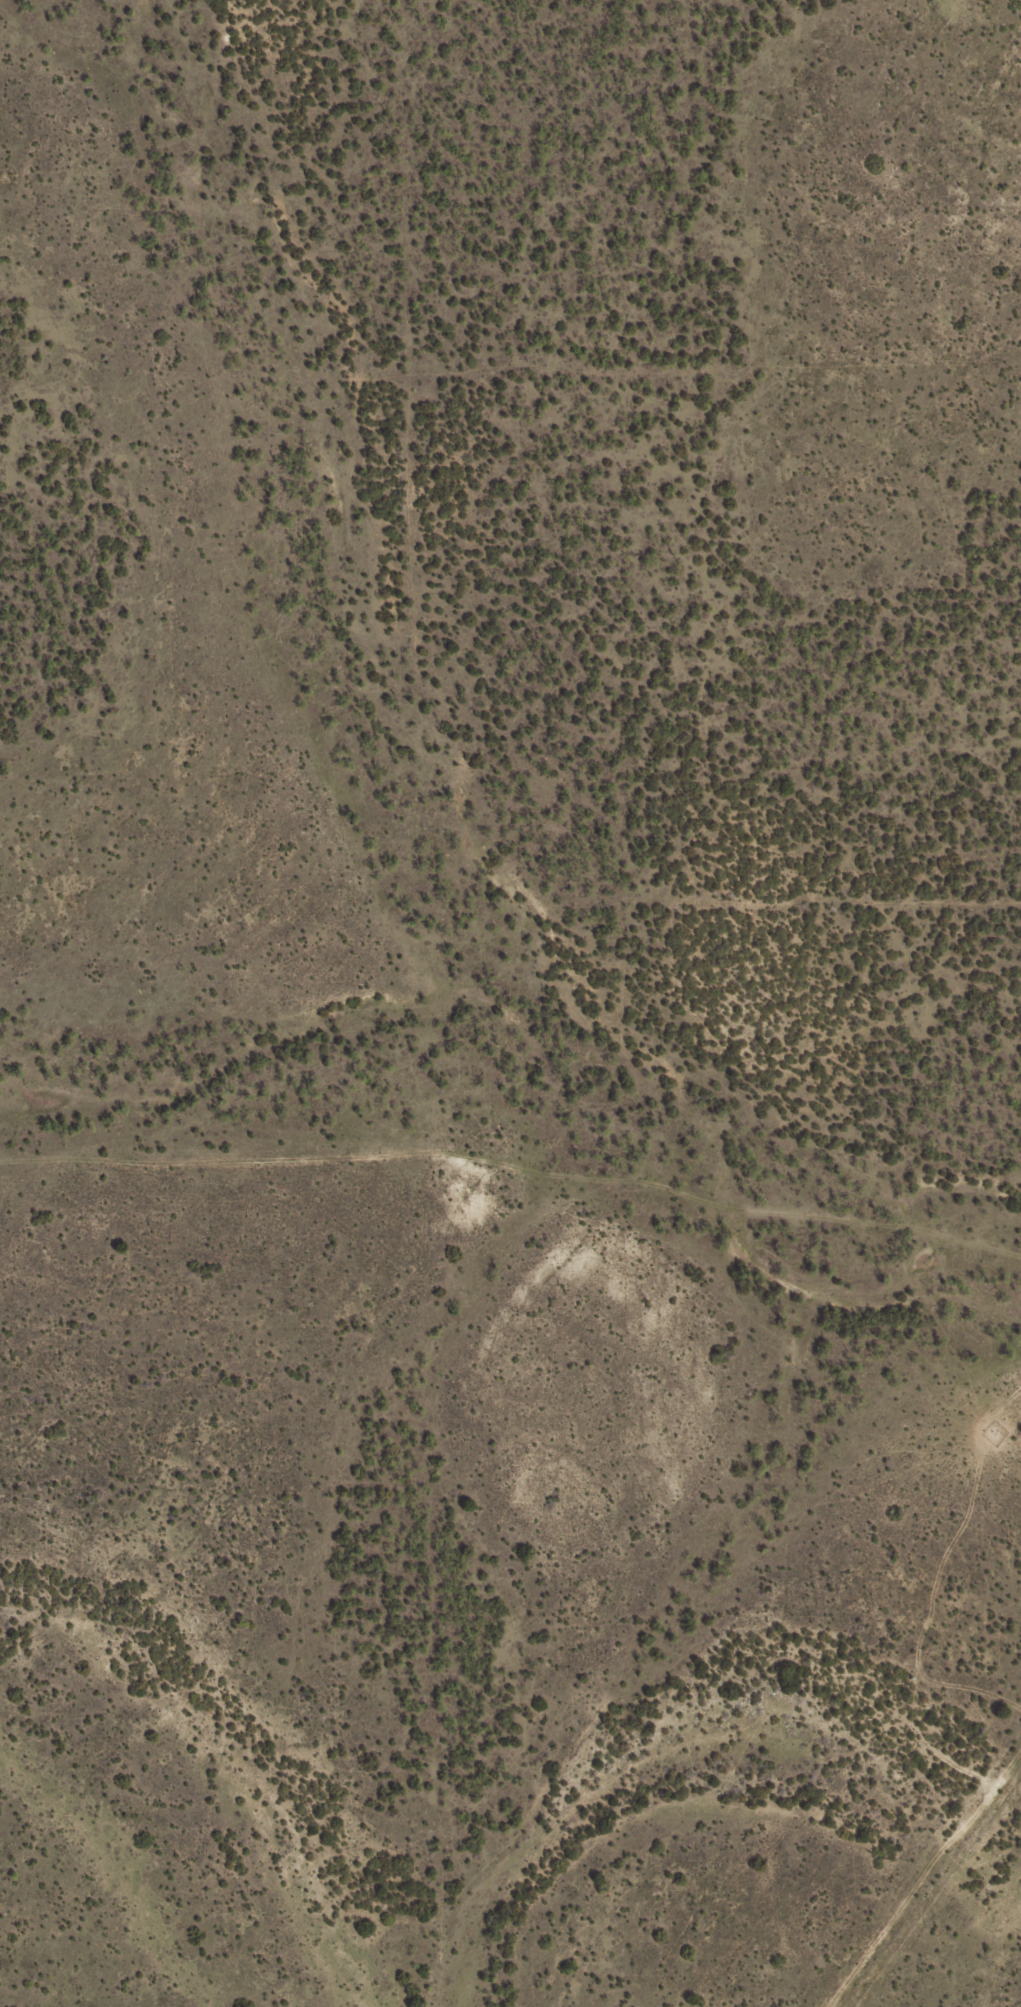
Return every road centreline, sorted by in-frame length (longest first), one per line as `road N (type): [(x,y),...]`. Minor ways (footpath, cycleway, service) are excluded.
road 1 (track): [(1020,1290),(594,1223),(242,1197),(0,1211)]

